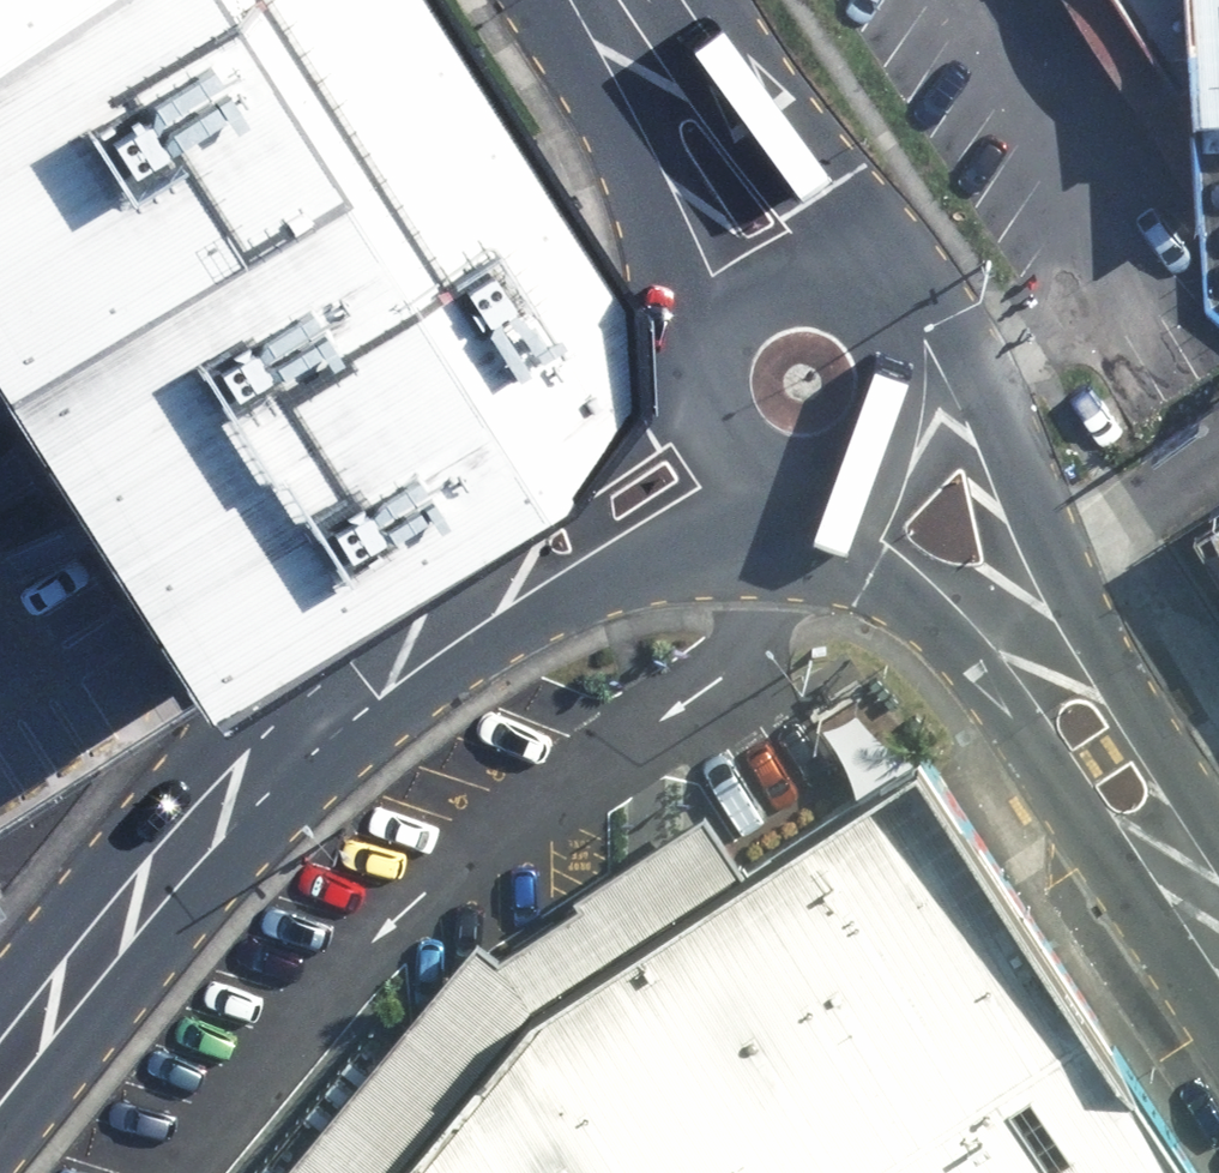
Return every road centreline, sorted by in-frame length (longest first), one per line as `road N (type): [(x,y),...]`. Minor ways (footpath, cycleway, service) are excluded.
road 1 (tertiary): [(768,479),(517,634),(405,711),(320,784),(214,887),(0,1151)]
road 2 (tertiary): [(0,1001),(259,706),(369,616),(643,420),(703,366)]
road 3 (residential): [(874,307),(937,337),(984,393),(1096,638),(1148,723),(1218,889)]
road 4 (residential): [(1218,944),(1060,787),(976,669),(809,485)]
road 5 (tertiary): [(705,354),(615,136),(541,0)]
road 6 (tertiary): [(687,0),(820,195),(865,300)]
road 7 (tertiary): [(874,307),(907,370),(901,418),(875,458),(809,485)]
road 8 (tertiary): [(705,354),(730,312),(771,286),(819,281),(865,300)]
road 9 (tertiary): [(768,479),(723,446),(702,394),(703,366)]

